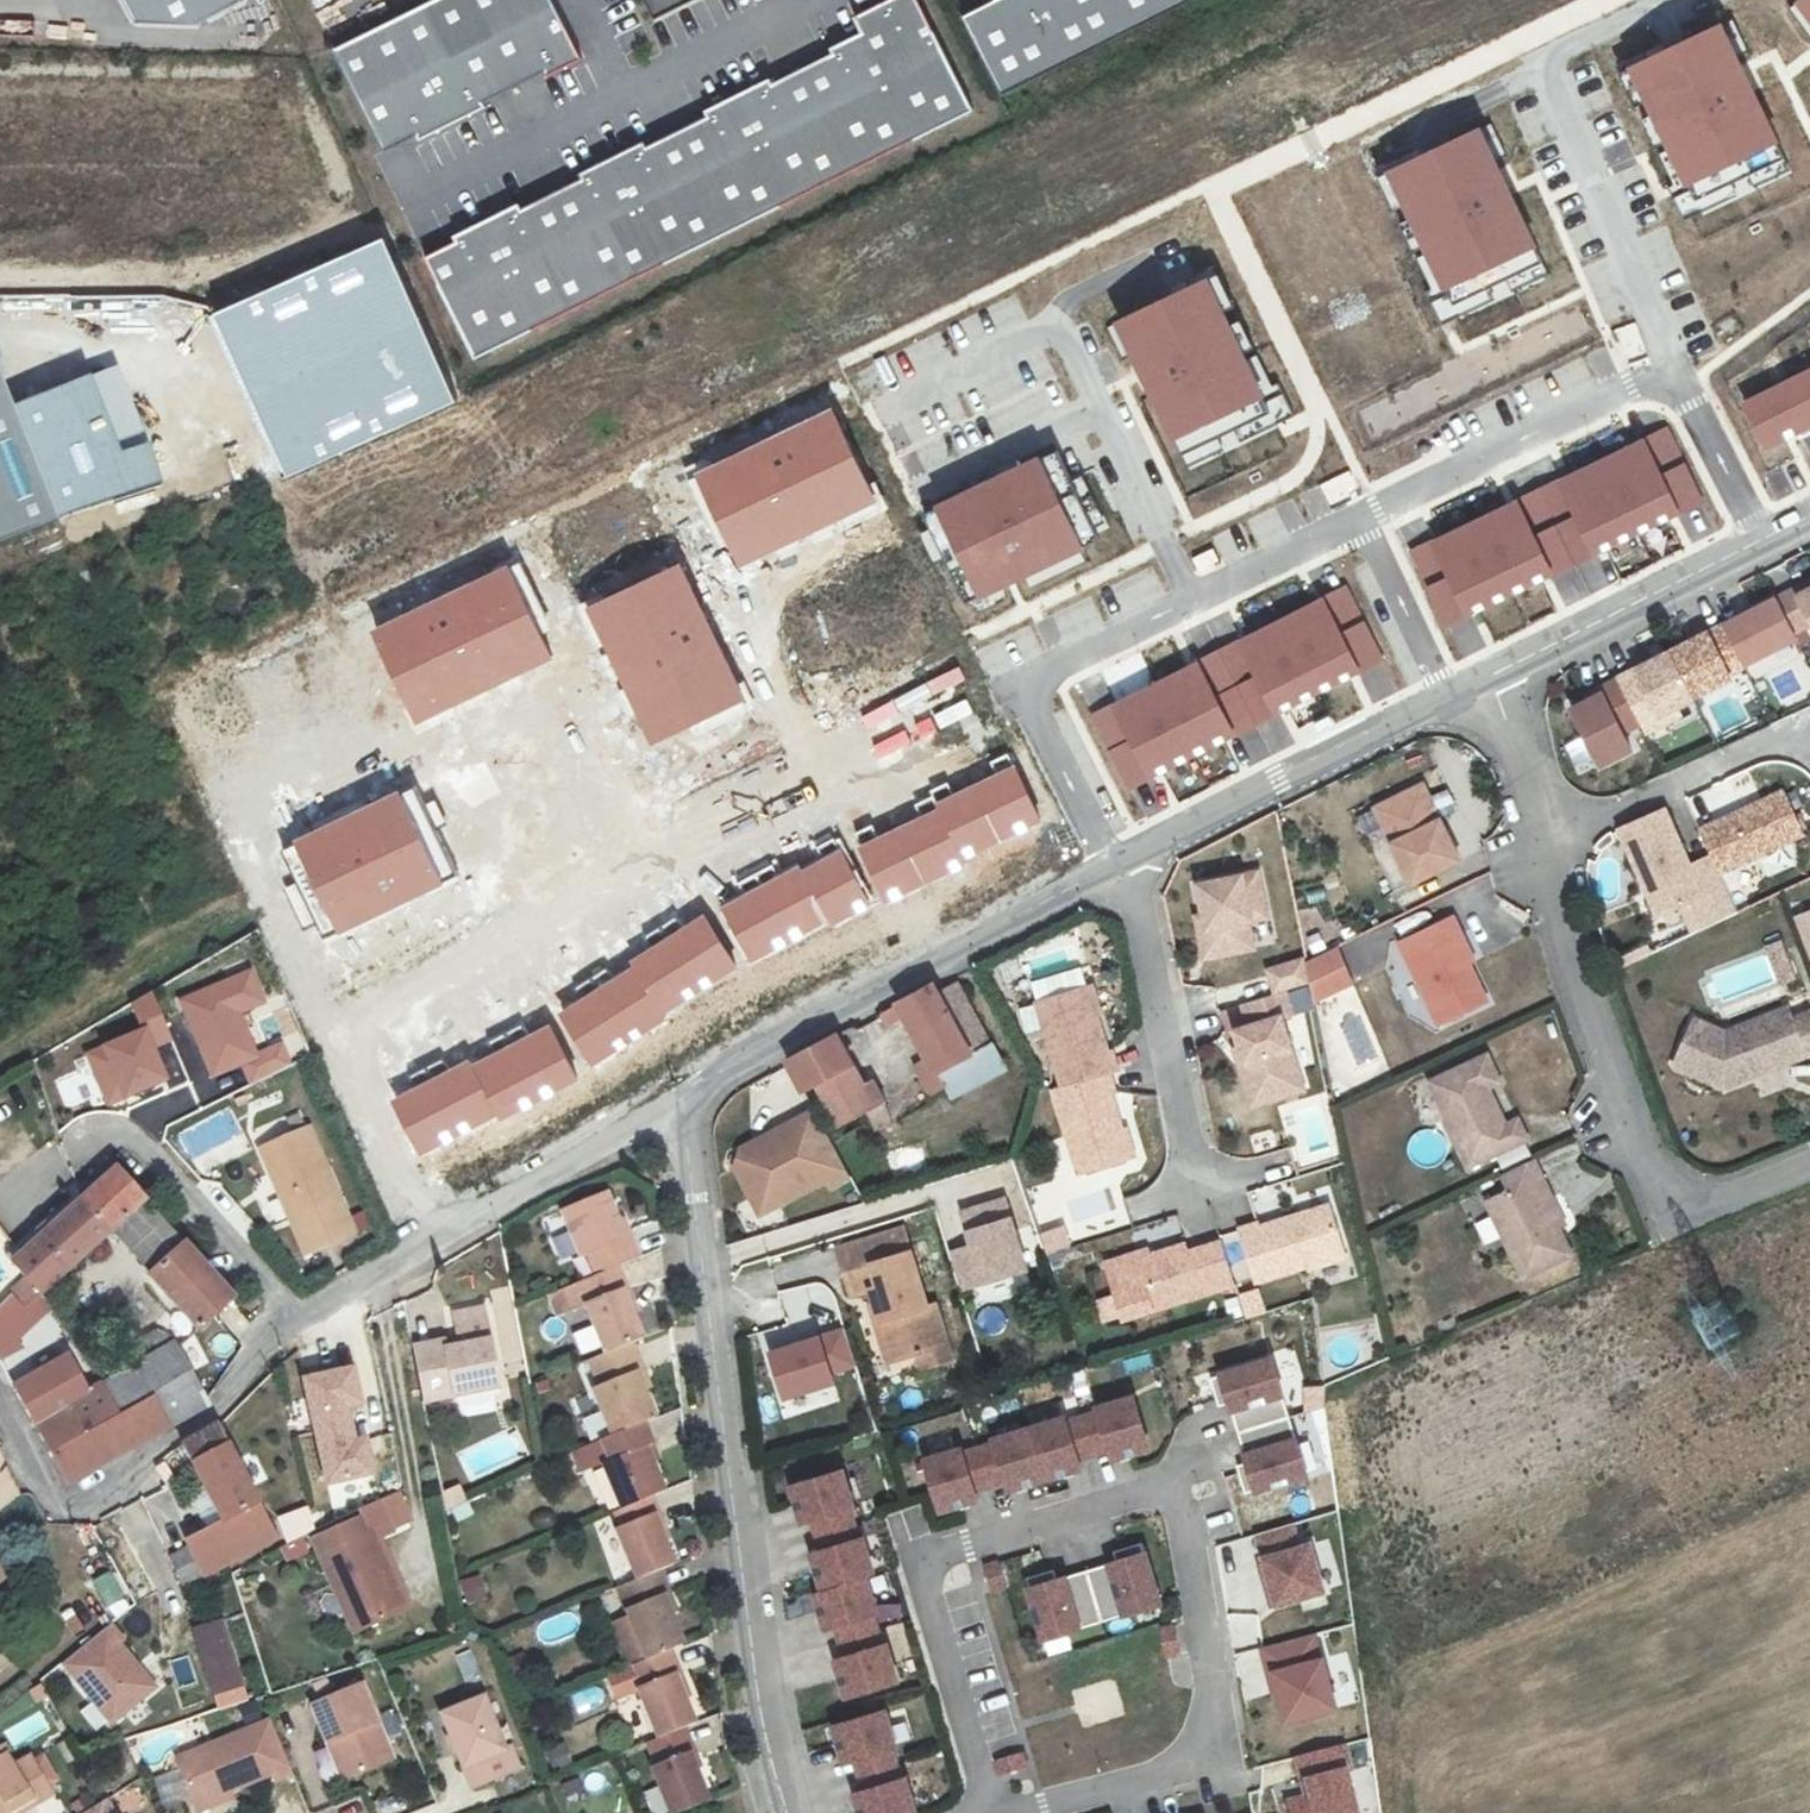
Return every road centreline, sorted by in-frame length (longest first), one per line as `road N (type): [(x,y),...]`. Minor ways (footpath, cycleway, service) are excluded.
road 1 (residential): [(991,1812),(915,1560),(1151,1487),(1171,1492),(1183,1509),(1211,1668),(1213,1725),(1186,1764),(1043,1806)]
road 2 (residential): [(0,1407),(53,1500),(84,1505),(222,1410),(289,1317),(682,1100)]
road 3 (residential): [(1014,682),(627,877),(344,1050)]
road 4 (unclassified): [(682,1100),(760,1657),(792,1812)]
road 5 (residential): [(1760,542),(1673,379),(1631,388),(1345,523)]
road 6 (residential): [(1809,1151),(1666,1206),(1596,1020),(1543,840)]
road 7 (residential): [(682,1100),(1114,862)]
road 8 (residential): [(1114,862),(1447,696)]
road 9 (residential): [(1345,523),(1014,682)]
road 10 (residential): [(1192,1191),(1125,883),(1114,862)]
road 11 (residential): [(1490,675),(1760,542)]
road 12 (residential): [(1806,723),(1543,840)]
road 13 (residential): [(1447,696),(1372,537),(1345,523)]
road 14 (residential): [(1014,682),(1114,862)]
road 15 (residential): [(1543,840),(1490,675)]

